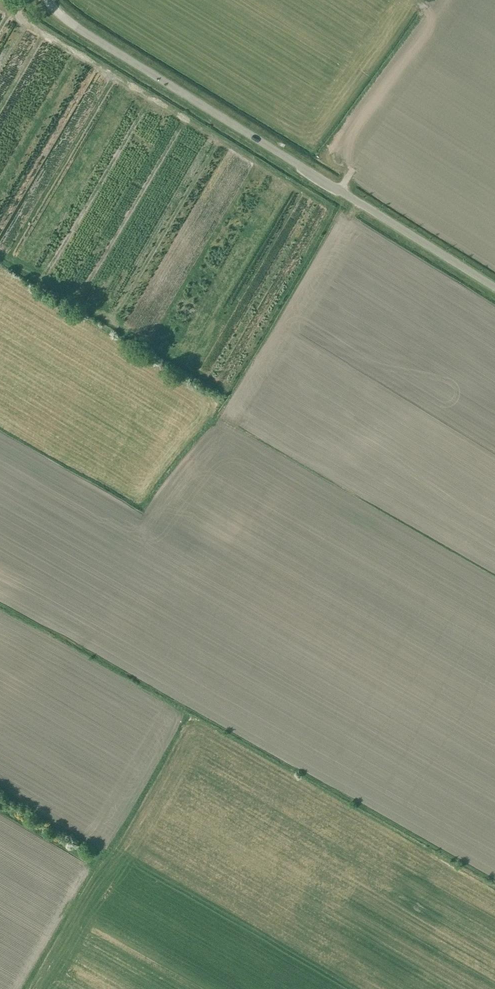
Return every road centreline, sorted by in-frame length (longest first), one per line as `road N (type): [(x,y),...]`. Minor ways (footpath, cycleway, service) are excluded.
road 1 (unclassified): [(494,290),(80,32),(48,0)]

